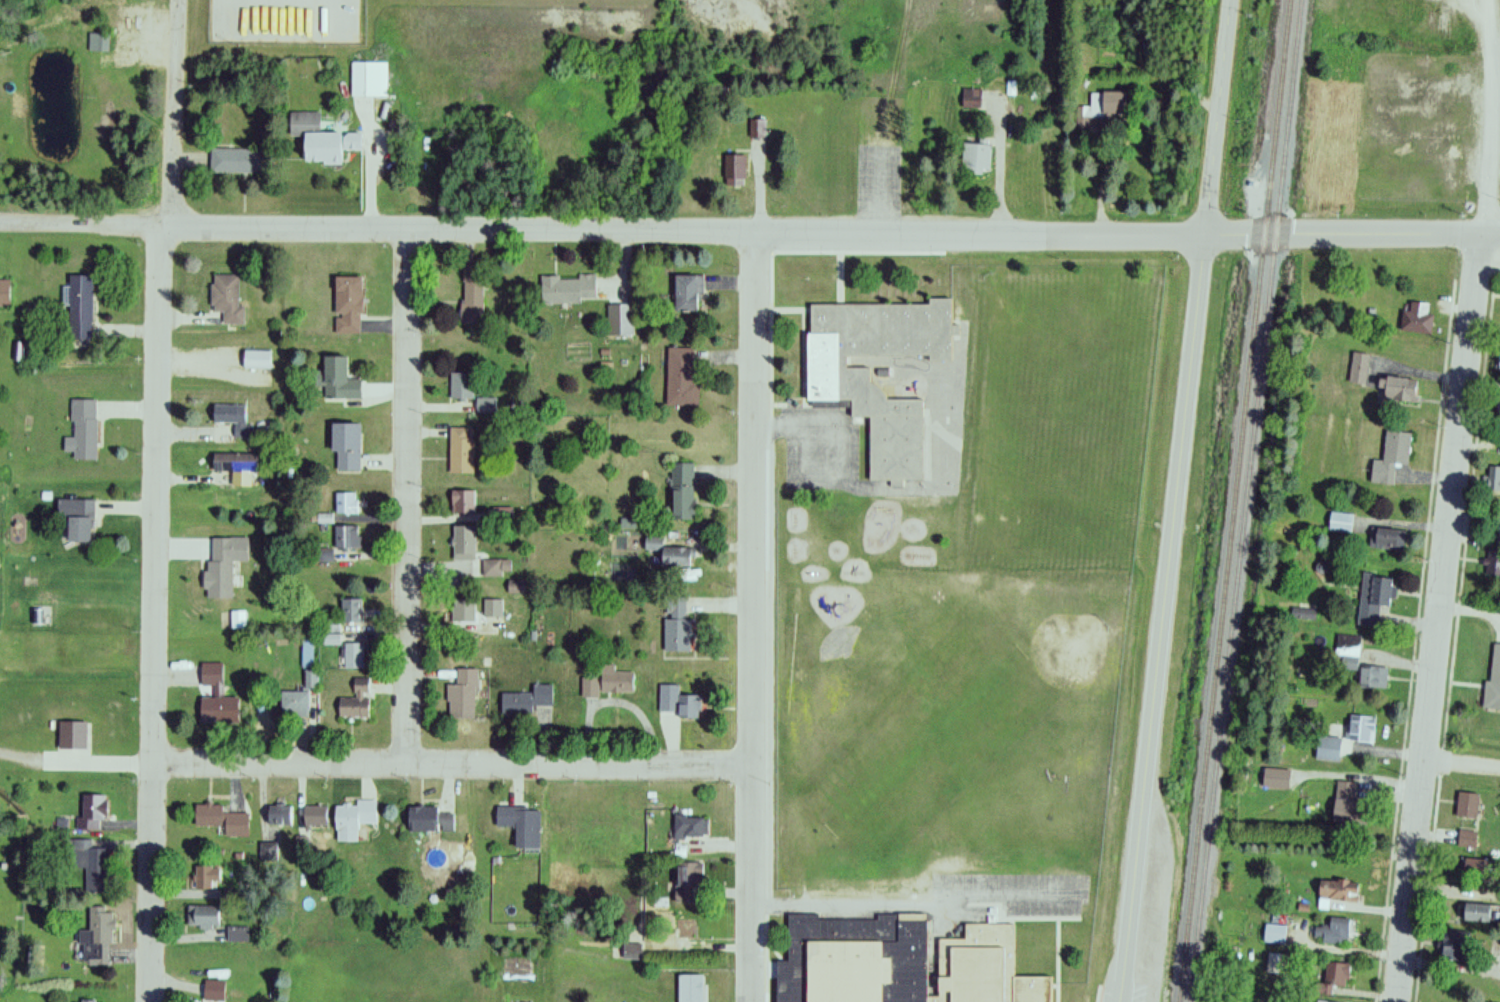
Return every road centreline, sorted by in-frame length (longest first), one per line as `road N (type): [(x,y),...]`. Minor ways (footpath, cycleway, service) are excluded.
road 1 (residential): [(1206,234),(0,225)]
road 2 (residential): [(1106,1001),(1206,234)]
road 3 (residential): [(153,1001),(167,228)]
road 4 (residential): [(1396,1001),(1481,235)]
road 5 (residential): [(754,1001),(753,231)]
road 6 (residential): [(755,766),(157,763)]
road 7 (residential): [(410,766),(409,228)]
road 8 (tertiary): [(1499,235),(1206,234)]
road 9 (tertiary): [(1206,234),(1231,0)]
road 10 (residential): [(167,228),(181,0)]

